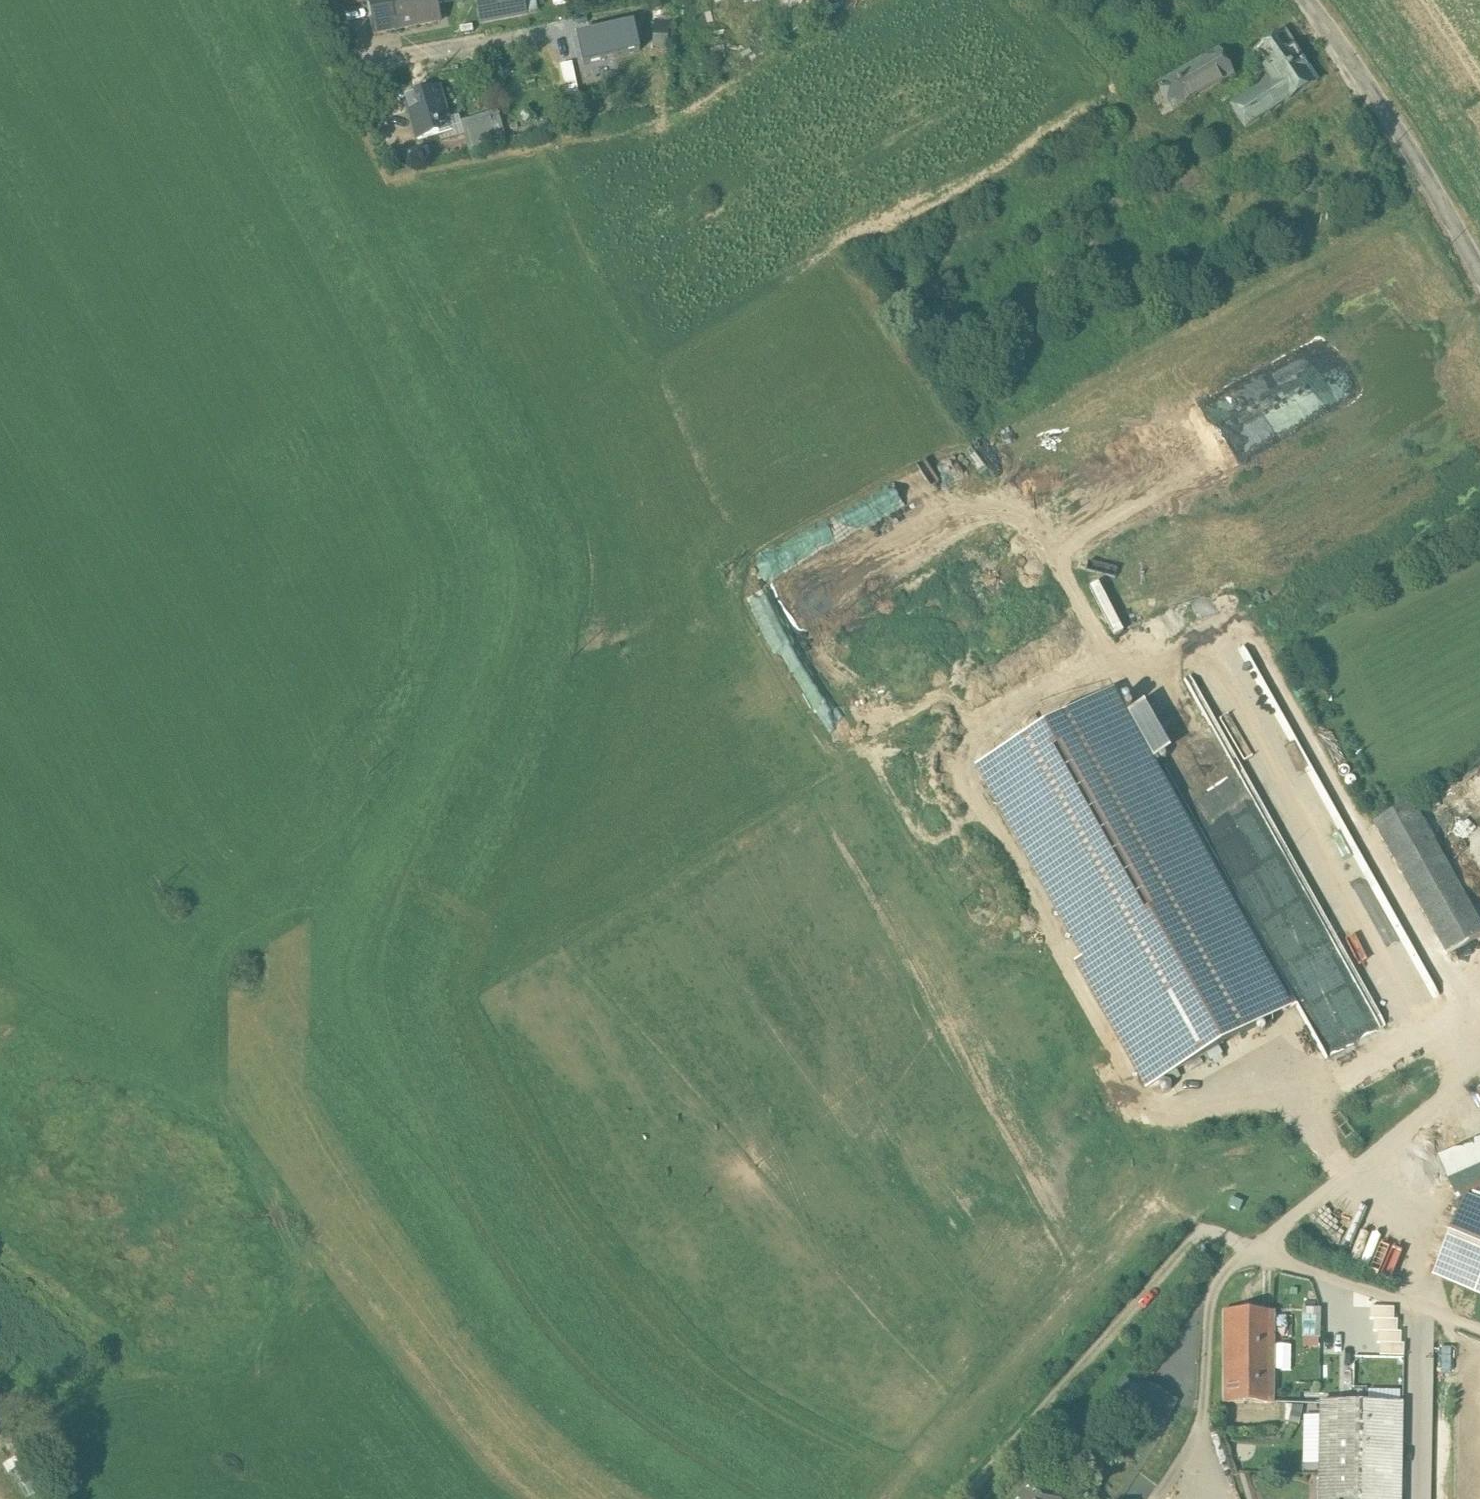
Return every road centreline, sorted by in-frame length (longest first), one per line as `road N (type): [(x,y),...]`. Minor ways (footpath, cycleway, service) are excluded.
road 1 (unclassified): [(1301,0),(1410,149),(1479,275)]
road 2 (unclassified): [(1479,1069),(1257,1247)]
road 3 (unclassified): [(1257,1247),(1223,1274),(1211,1299),(1203,1420),(1167,1498)]
road 4 (unclassified): [(1257,1247),(1479,1327)]
road 5 (unclassified): [(402,161),(327,0)]

